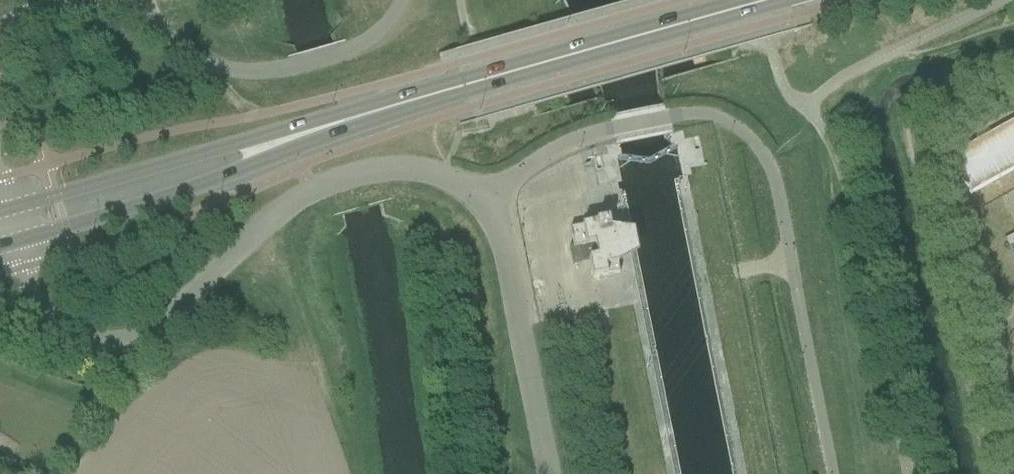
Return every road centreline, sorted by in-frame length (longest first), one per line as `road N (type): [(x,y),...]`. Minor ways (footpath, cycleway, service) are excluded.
road 1 (unclassified): [(13,244),(36,299),(56,321),(119,341),(172,321),(283,211),(314,193),(393,175),(459,185),(487,200),(497,217),(548,473)]
road 2 (secondary): [(287,143),(461,84),(759,0)]
road 3 (secondary): [(13,244),(236,170),(287,143)]
road 4 (secondary): [(287,143),(219,149),(5,208)]

